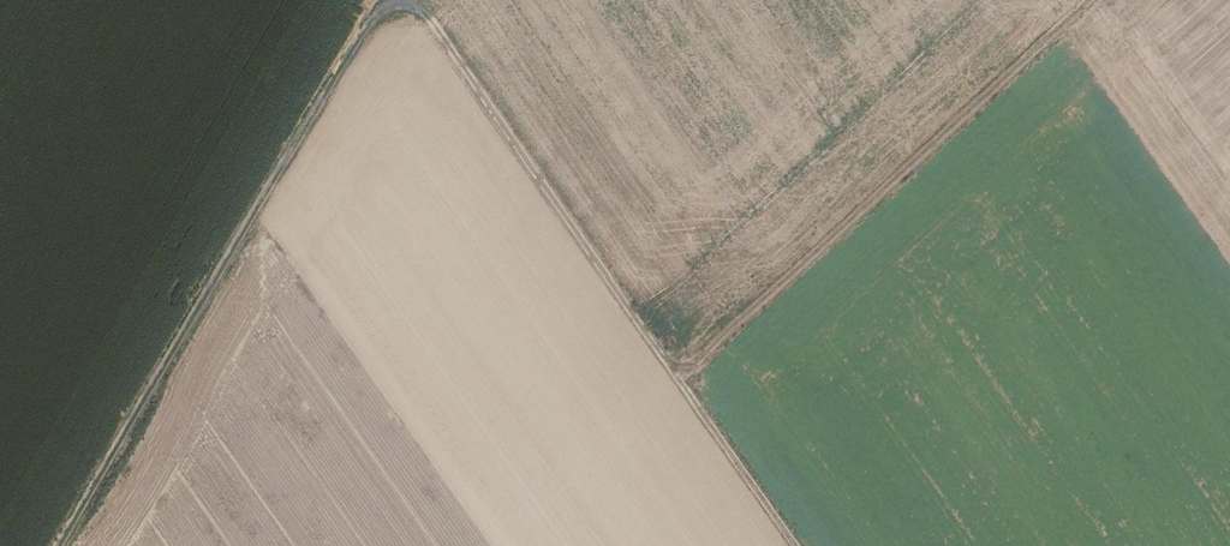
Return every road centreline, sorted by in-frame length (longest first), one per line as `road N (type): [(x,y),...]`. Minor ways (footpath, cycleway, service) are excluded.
road 1 (track): [(411,0),(801,545)]
road 2 (track): [(66,545),(385,0)]
road 3 (track): [(682,376),(1095,0)]

